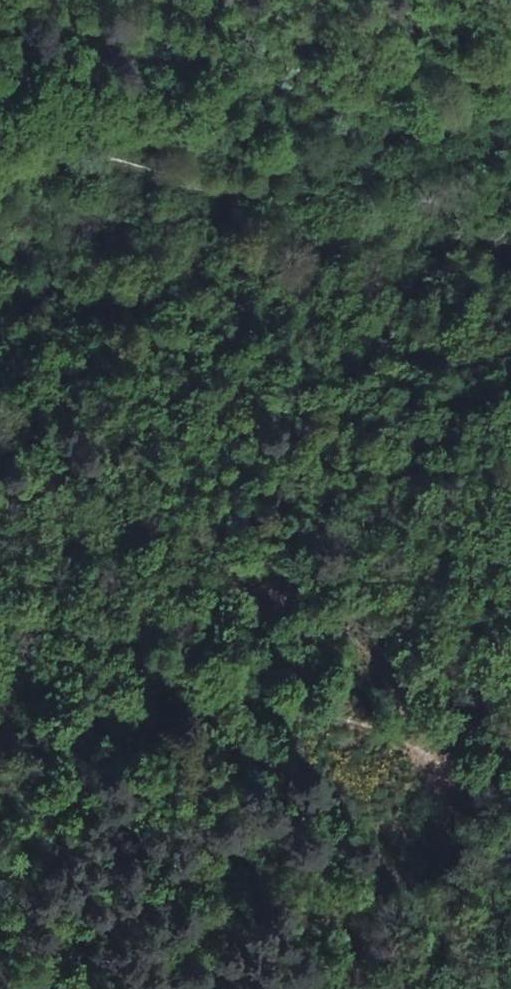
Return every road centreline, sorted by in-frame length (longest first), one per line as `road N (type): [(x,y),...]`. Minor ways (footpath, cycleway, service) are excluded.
road 1 (track): [(0,752),(212,680),(510,752)]

